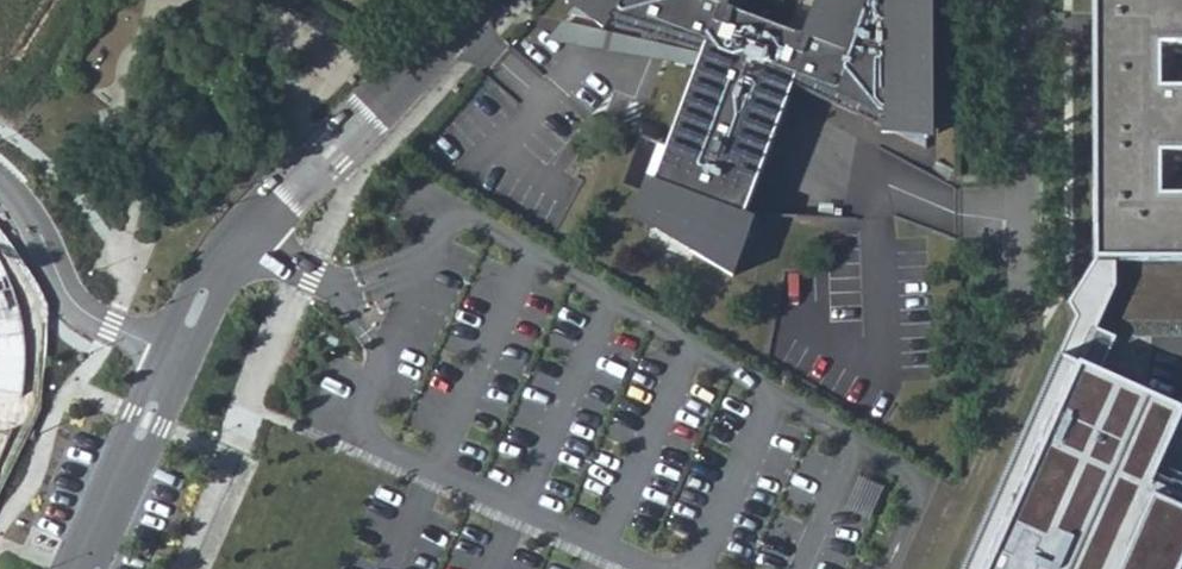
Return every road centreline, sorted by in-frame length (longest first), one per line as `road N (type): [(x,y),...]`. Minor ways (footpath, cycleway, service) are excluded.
road 1 (tertiary): [(175,358),(237,239),(470,0)]
road 2 (residential): [(1023,0),(1028,353)]
road 3 (residential): [(175,358),(83,302),(0,181)]
road 4 (tertiary): [(81,568),(175,358)]

